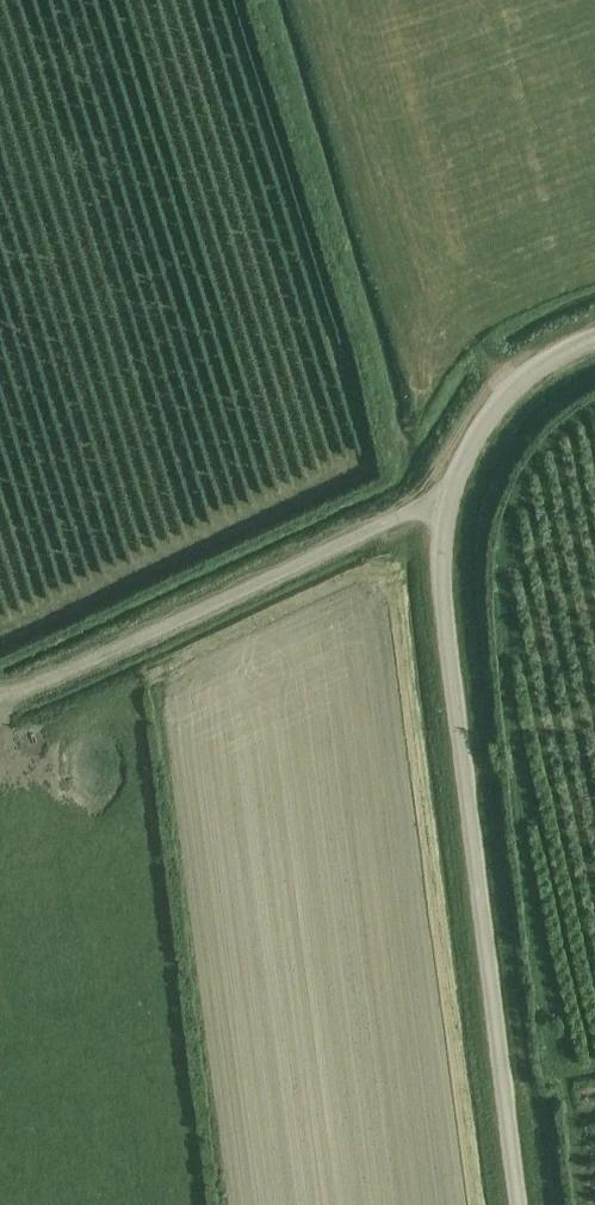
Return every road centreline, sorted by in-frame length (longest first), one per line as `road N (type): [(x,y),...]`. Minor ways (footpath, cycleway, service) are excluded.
road 1 (unclassified): [(526,1204),(447,620),(451,497)]
road 2 (unclassified): [(0,694),(19,692),(451,497)]
road 3 (unclassified): [(451,497),(488,415),(516,381),(594,335)]

